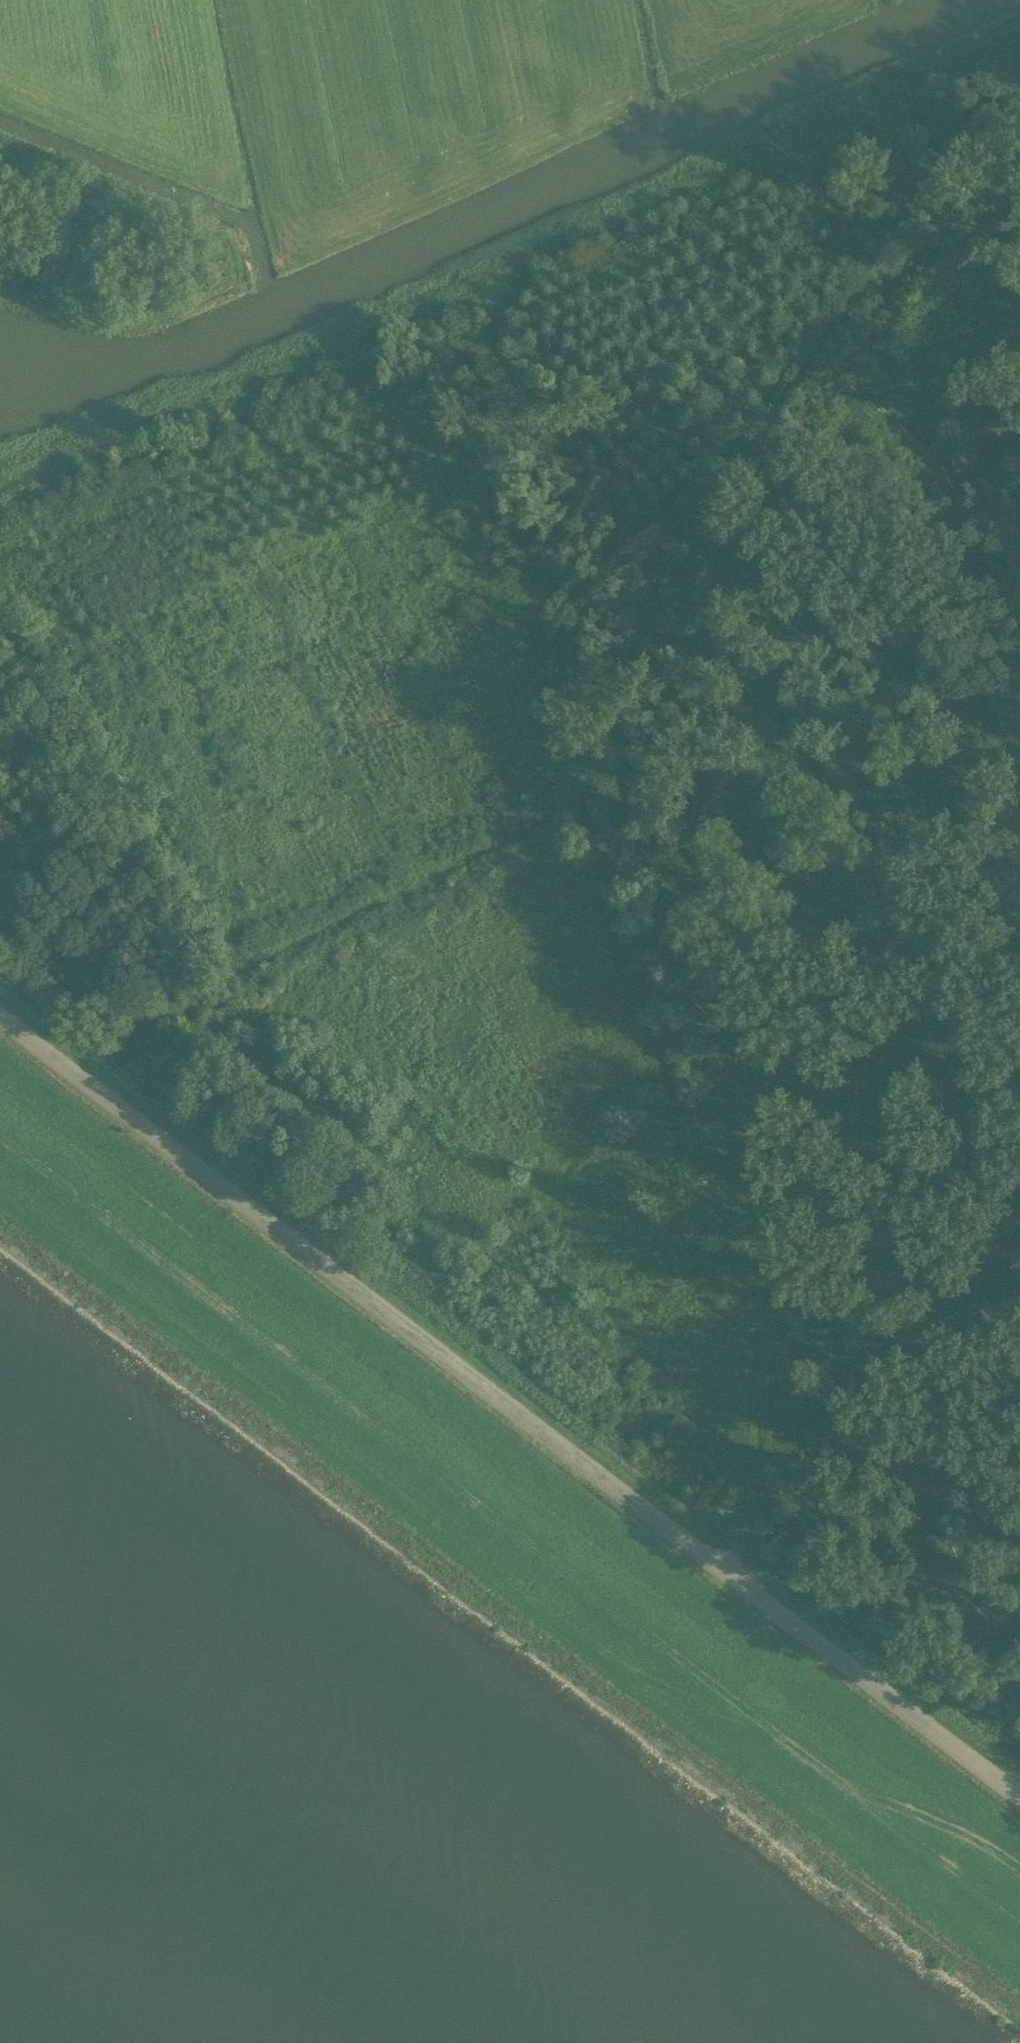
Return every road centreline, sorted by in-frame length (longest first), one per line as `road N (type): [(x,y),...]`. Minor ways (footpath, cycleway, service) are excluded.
road 1 (unclassified): [(1019,1796),(0,1017)]

